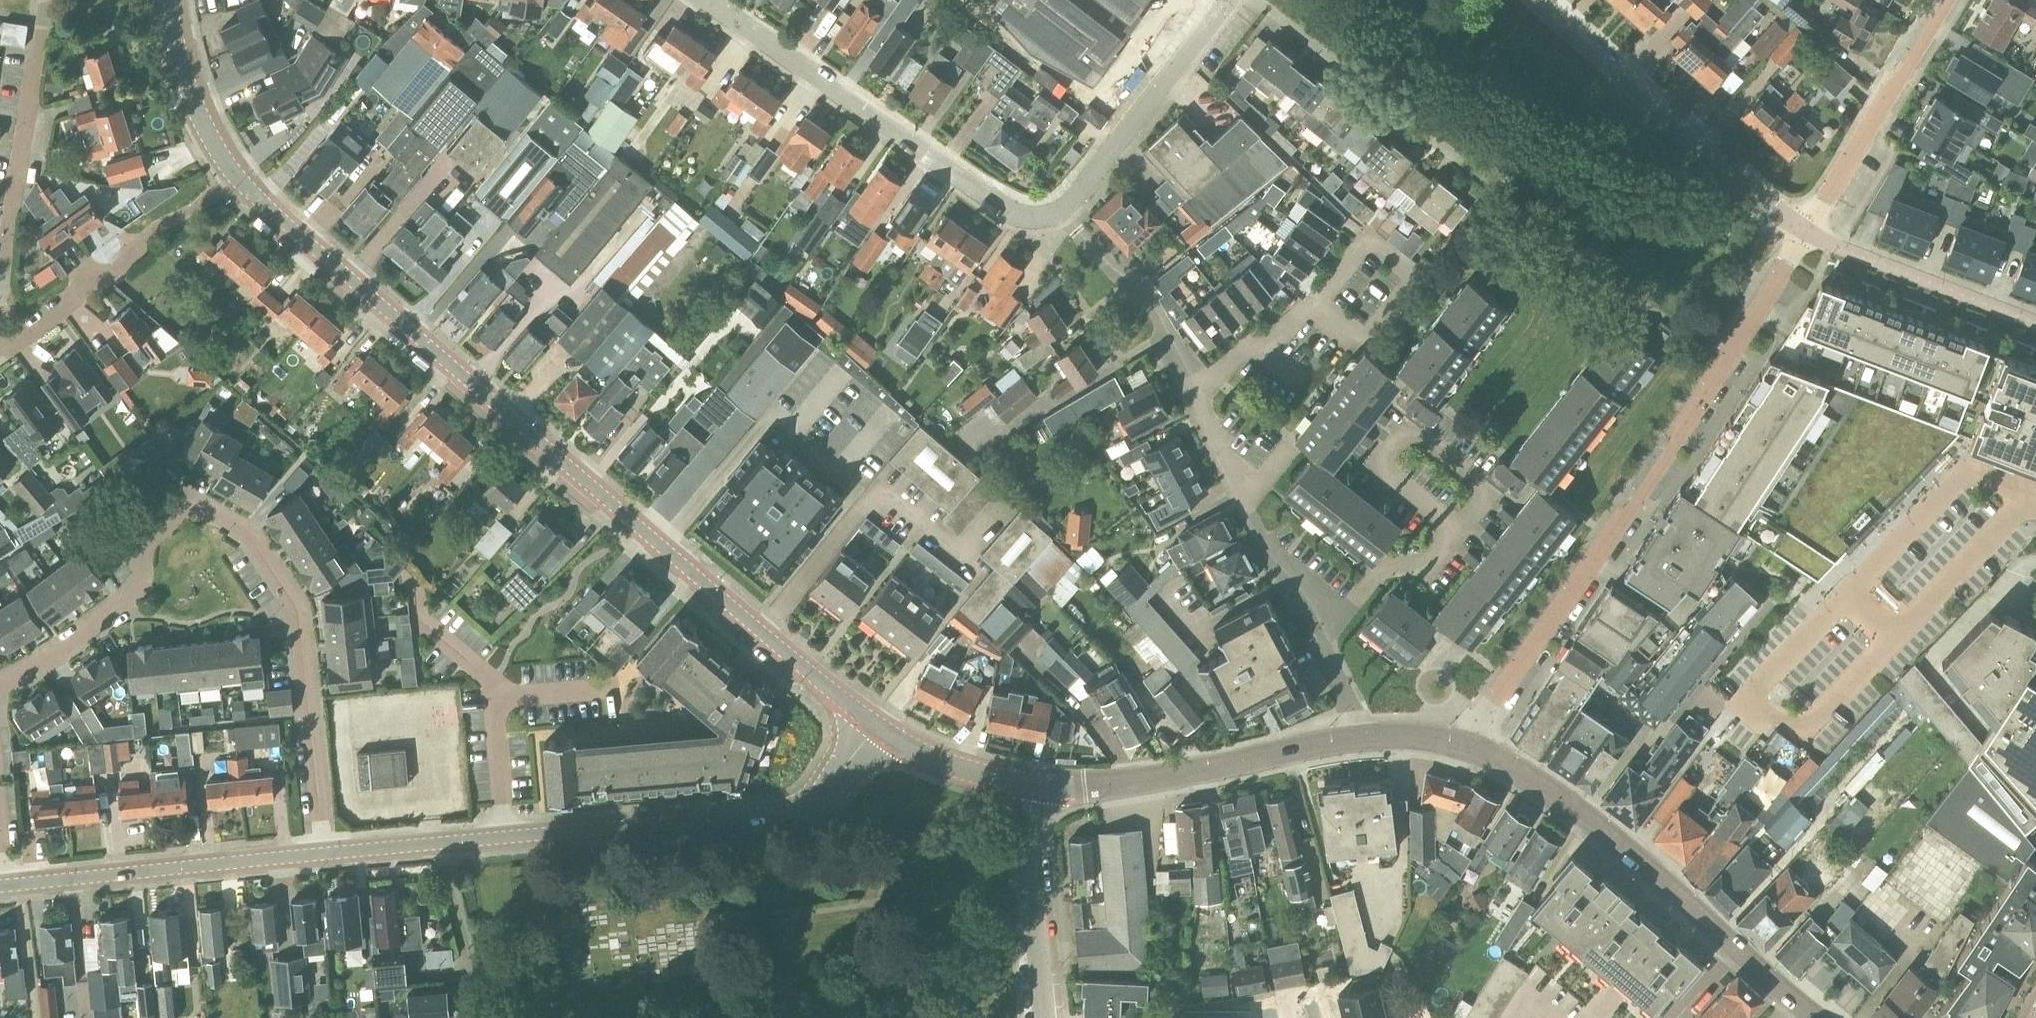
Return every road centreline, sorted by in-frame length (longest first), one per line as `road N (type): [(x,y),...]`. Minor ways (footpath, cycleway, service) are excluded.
road 1 (residential): [(875,727),(238,175)]
road 2 (residential): [(0,688),(130,600),(152,539),(168,523),(210,512),(228,519),(249,534),(298,609),(322,856)]
road 3 (residential): [(1465,746),(1806,233)]
road 4 (residential): [(1065,208),(1043,221),(1010,216),(696,0)]
road 5 (residential): [(1802,1007),(1561,798),(1465,746)]
road 6 (residential): [(875,727),(834,787),(796,812),(507,837)]
road 7 (residential): [(1806,233),(1538,0)]
road 8 (residential): [(1364,740),(1111,788),(1030,785)]
road 9 (residential): [(322,856),(7,885)]
road 10 (residential): [(1494,193),(1245,0)]
road 11 (residential): [(0,299),(51,0)]
road 12 (residential): [(0,350),(128,255),(154,225),(238,175)]
road 13 (residential): [(1323,645),(1193,411),(1205,395)]
road 14 (residential): [(1806,233),(1947,0)]
road 15 (residential): [(1065,208),(1234,0)]
road 16 (residential): [(2035,324),(1806,233)]
road 17 (residential): [(1205,395),(1138,286),(1065,208)]
road 18 (residential): [(1047,1017),(1030,785)]
road 19 (residential): [(1317,306),(1373,349),(1421,282),(1368,241)]
road 20 (residential): [(1458,531),(1490,485),(1410,423),(1374,466)]
road 21 (residential): [(238,175),(194,107),(169,0)]
road 22 (residential): [(1323,645),(1370,580),(1435,565),(1458,531)]
road 23 (residential): [(488,1017),(443,843)]
road 24 (residential): [(1030,785),(960,772),(875,727)]
road 25 (residential): [(495,696),(492,681),(421,618),(416,585),(406,577)]
road 26 (residential): [(507,837),(495,696)]
road 27 (residential): [(495,696),(620,687)]
road 28 (residential): [(443,843),(322,856)]

